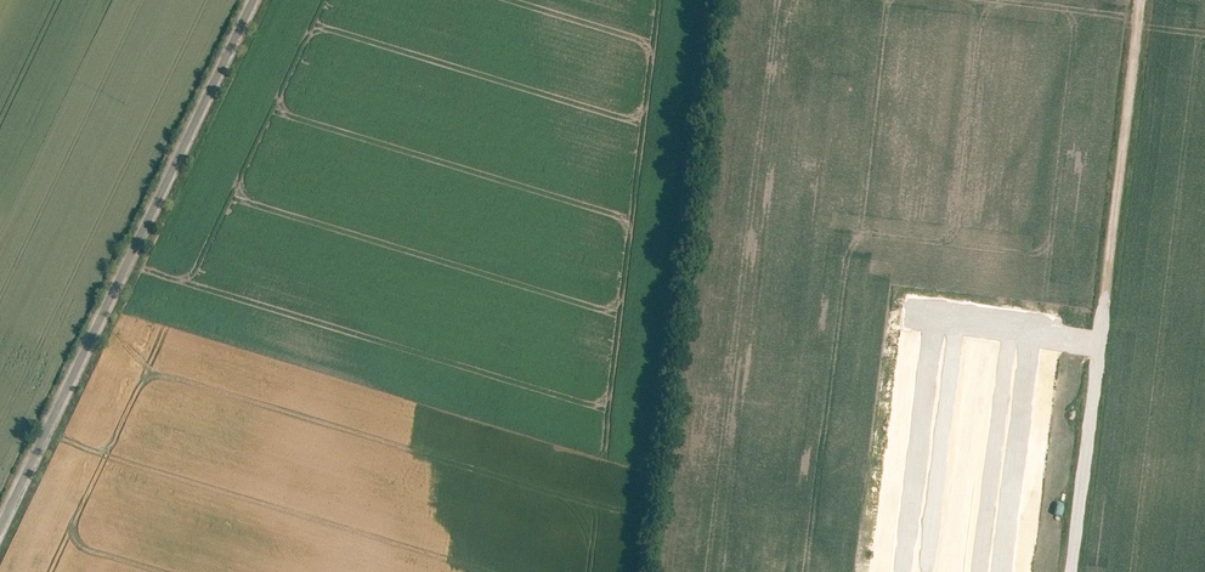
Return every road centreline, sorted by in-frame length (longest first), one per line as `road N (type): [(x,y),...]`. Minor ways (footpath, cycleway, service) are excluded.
road 1 (unclassified): [(258,0),(0,537)]
road 2 (track): [(1071,571),(1139,0)]

